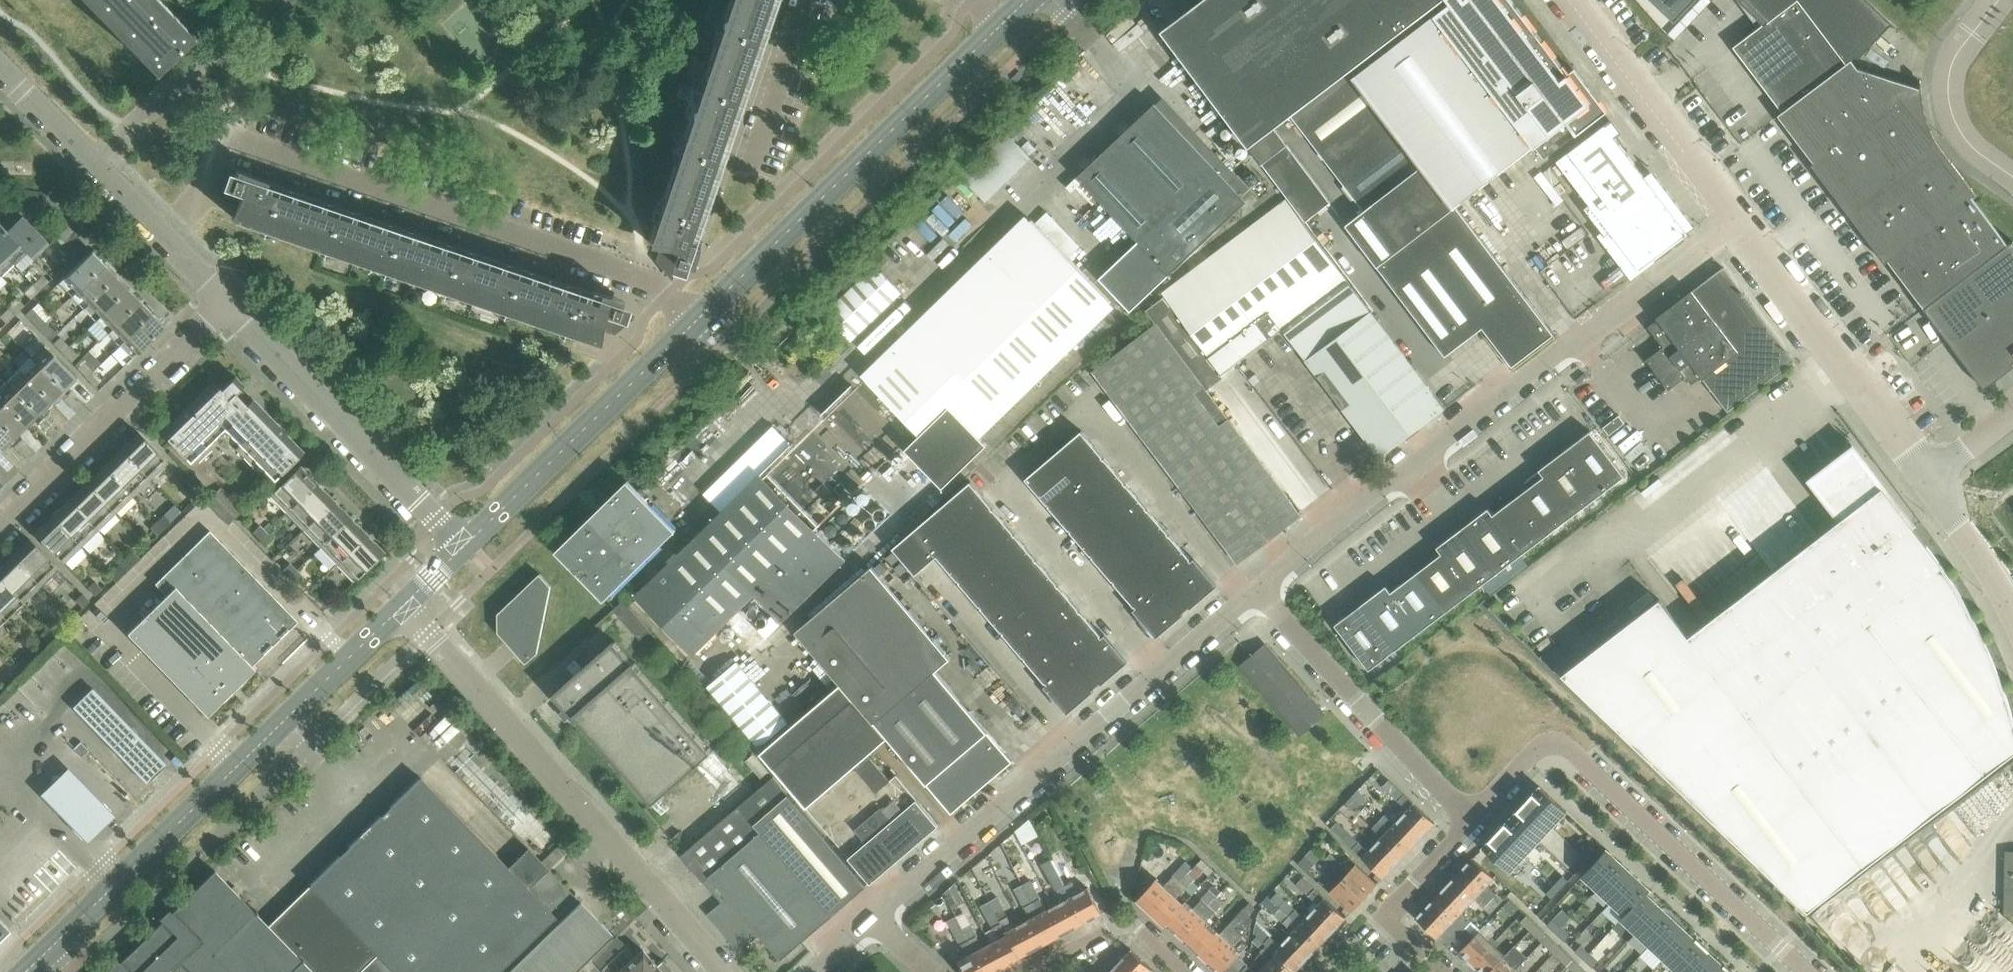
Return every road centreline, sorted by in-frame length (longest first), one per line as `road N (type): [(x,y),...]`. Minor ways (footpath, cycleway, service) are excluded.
road 1 (unclassified): [(1256,587),(1734,220)]
road 2 (secondary): [(26,971),(403,607)]
road 3 (residential): [(694,323),(643,279),(217,141)]
road 4 (unclassified): [(875,918),(1256,587)]
road 5 (unclassified): [(724,971),(403,607)]
road 6 (residential): [(1809,971),(1562,740),(1543,745),(1472,819)]
road 7 (secondary): [(694,323),(999,26)]
road 8 (residential): [(229,307),(0,69)]
road 9 (unclassified): [(1930,479),(1734,220)]
road 10 (secondary): [(463,546),(694,323)]
road 11 (residential): [(0,528),(229,307)]
road 12 (residential): [(1256,587),(1472,819)]
road 13 (residential): [(435,521),(229,307)]
road 14 (unclassified): [(1734,220),(1562,0)]
road 15 (residential): [(2012,178),(1964,134),(1950,112),(1947,83),(1954,58),(2000,0)]
road 16 (residential): [(1472,819),(1386,916),(1442,971)]
road 17 (residential): [(753,164),(808,0)]
road 18 (residential): [(1185,971),(1138,928),(1117,927),(1044,971)]
road 19 (unclassified): [(2012,602),(1930,479)]

